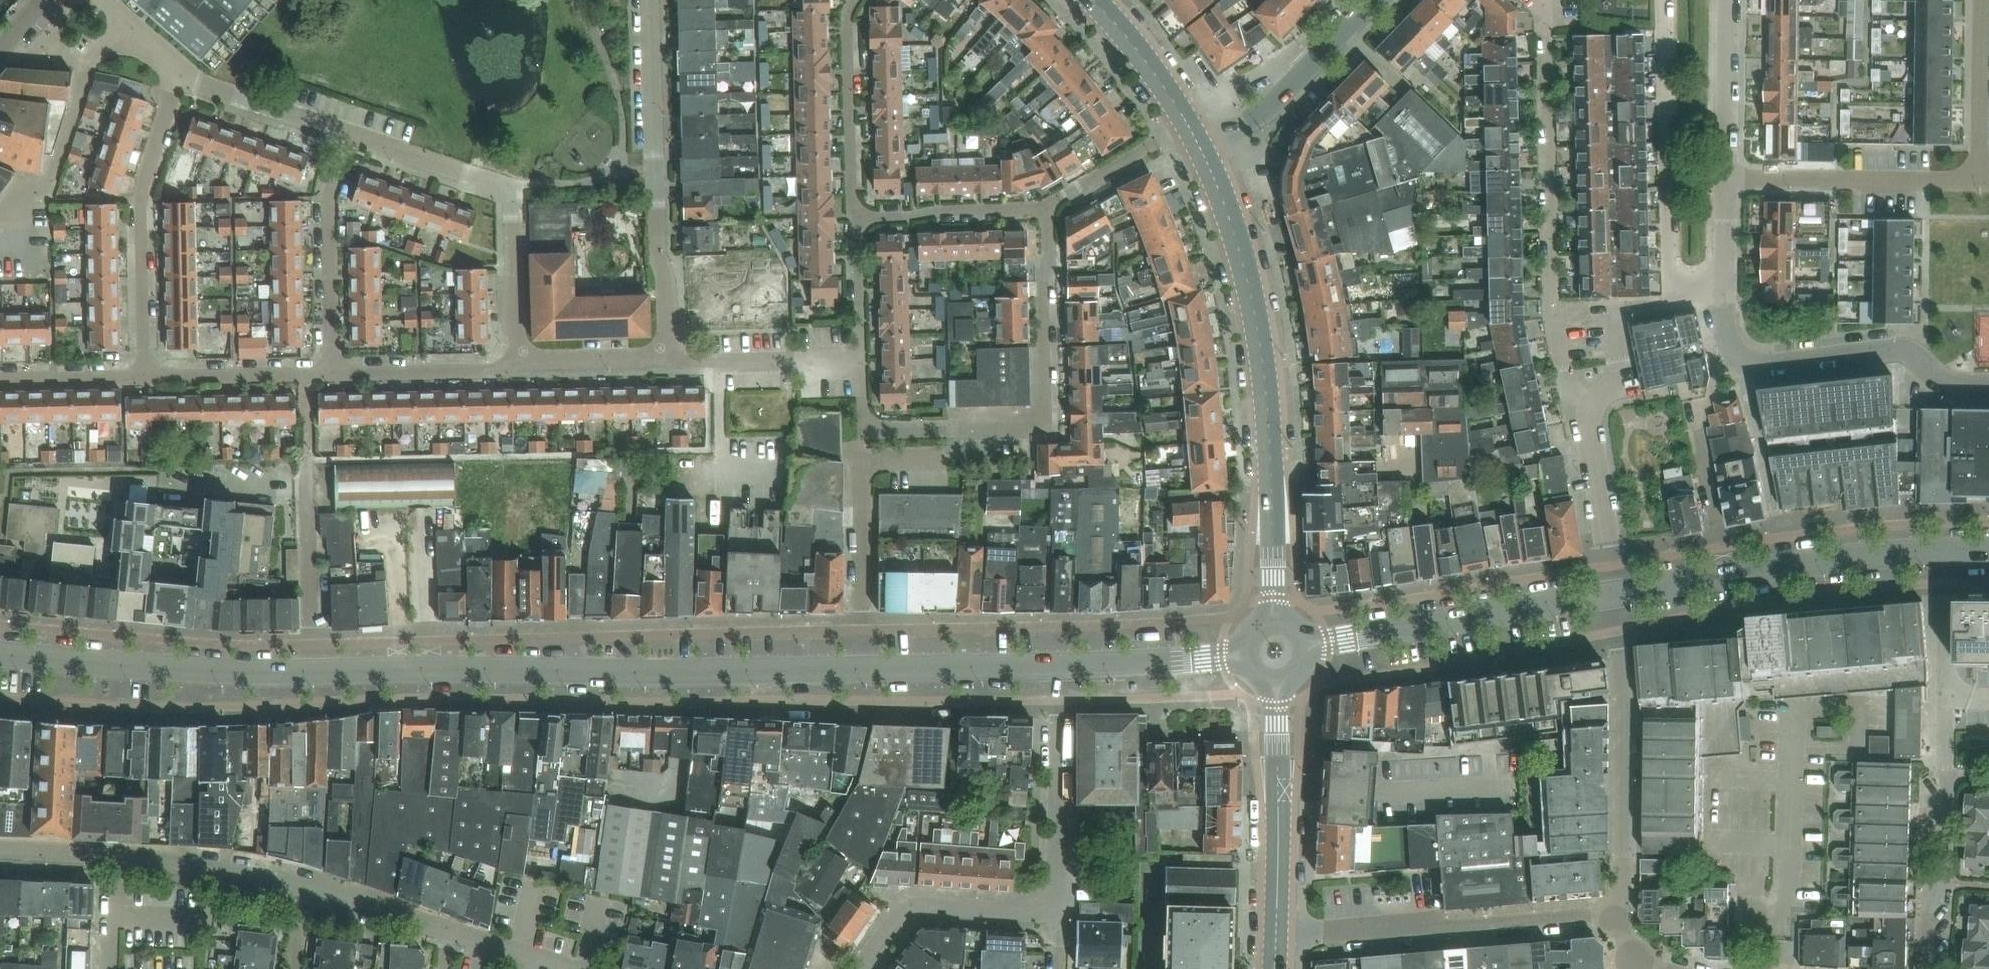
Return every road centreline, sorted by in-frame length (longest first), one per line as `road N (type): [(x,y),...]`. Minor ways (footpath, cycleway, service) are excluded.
road 1 (secondary): [(0,654),(310,672),(1060,665)]
road 2 (tertiary): [(1276,622),(1263,360),(1237,241),(1199,146)]
road 3 (residential): [(863,431),(1046,424),(1048,208)]
road 4 (secondary): [(1614,593),(1864,556),(1988,551)]
road 5 (residential): [(660,350),(668,329),(667,275),(658,255),(649,0)]
road 6 (residential): [(521,354),(512,188),(350,134)]
road 7 (residential): [(1662,0),(1669,271),(1689,290),(1724,288)]
road 8 (residential): [(144,377),(142,186),(181,69)]
road 9 (secondary): [(1304,645),(1614,593)]
road 10 (residential): [(1546,8),(1549,304)]
road 11 (residential): [(1322,936),(1590,914),(1615,921)]
road 12 (residential): [(1623,853),(1625,711),(1614,593)]
road 13 (tertiary): [(1276,940),(1277,681)]
road 14 (residential): [(1744,359),(1770,365),(1898,349),(1945,380),(1988,384)]
road 15 (residential): [(1726,178),(1980,181)]
road 16 (residential): [(1049,907),(1056,888),(1060,665)]
road 17 (residential): [(332,373),(329,198),(350,134)]
road 18 (unclassified): [(1199,146),(1277,99),(1372,0)]
road 19 (residential): [(858,218),(846,14),(856,0)]
road 20 (residential): [(861,968),(912,908),(1049,907)]
road 21 (residential): [(862,360),(678,361),(660,350)]
road 22 (residential): [(1926,968),(1927,901),(1945,878),(1948,774)]
road 23 (residential): [(521,354),(494,370),(332,373)]
road 24 (residential): [(858,218),(1048,208)]
road 25 (residential): [(332,373),(144,377)]
road 26 (secondary): [(1060,665),(1245,654)]
road 27 (residential): [(1614,593),(1592,409)]
road 28 (residential): [(120,855),(302,885)]
road 29 (residential): [(350,134),(204,85),(181,69)]
road 30 (residential): [(1980,181),(1982,0)]
road 31 (residential): [(1726,178),(1728,0)]
road 32 (residential): [(302,885),(450,931)]
road 33 (tertiary): [(1187,123),(1093,0)]
road 34 (residential): [(144,377),(0,380)]
road 35 (residential): [(862,360),(858,218)]
road 36 (residential): [(660,350),(636,358),(521,354)]
road 37 (residential): [(450,931),(573,968)]
road 38 (residential): [(1048,208),(1157,141)]

